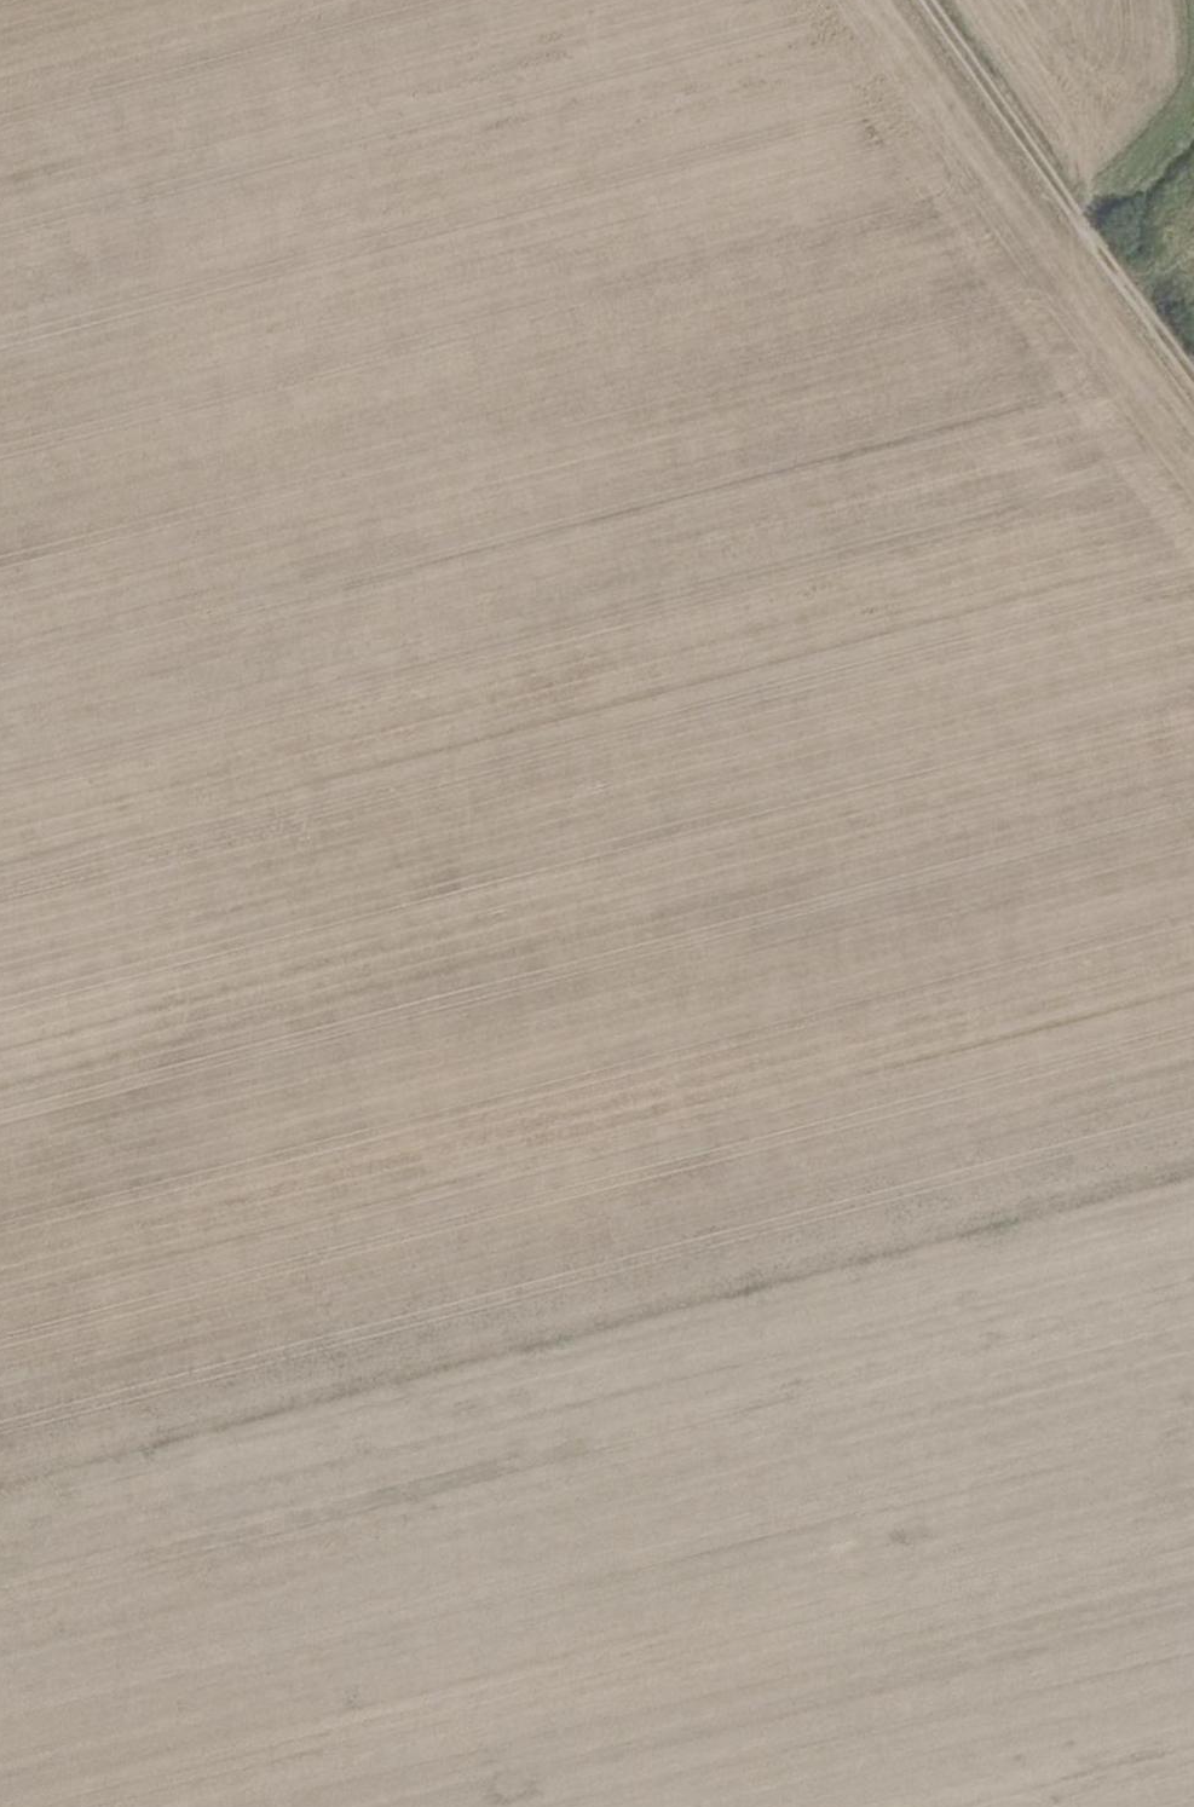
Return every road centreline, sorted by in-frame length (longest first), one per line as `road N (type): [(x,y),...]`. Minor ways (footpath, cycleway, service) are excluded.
road 1 (track): [(929,0),(1106,260),(1193,374)]

